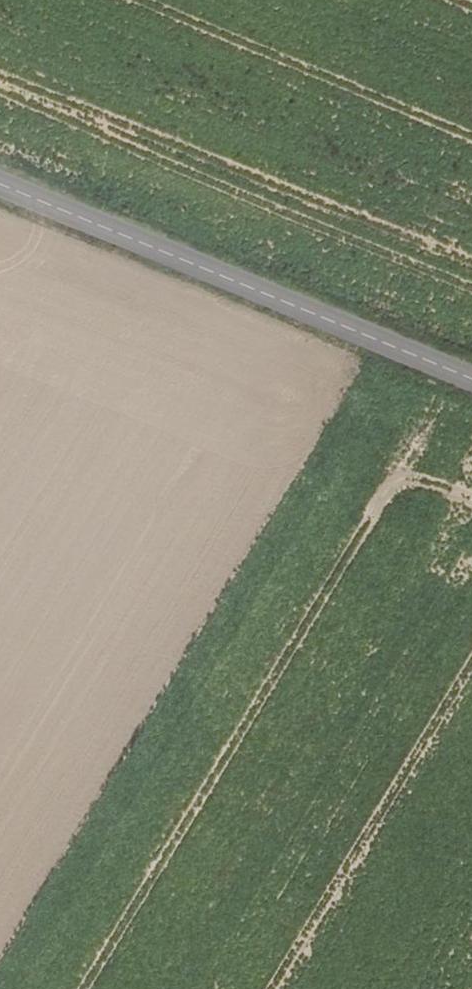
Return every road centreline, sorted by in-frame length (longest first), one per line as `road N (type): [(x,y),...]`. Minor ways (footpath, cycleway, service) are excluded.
road 1 (tertiary): [(471,380),(0,184)]

